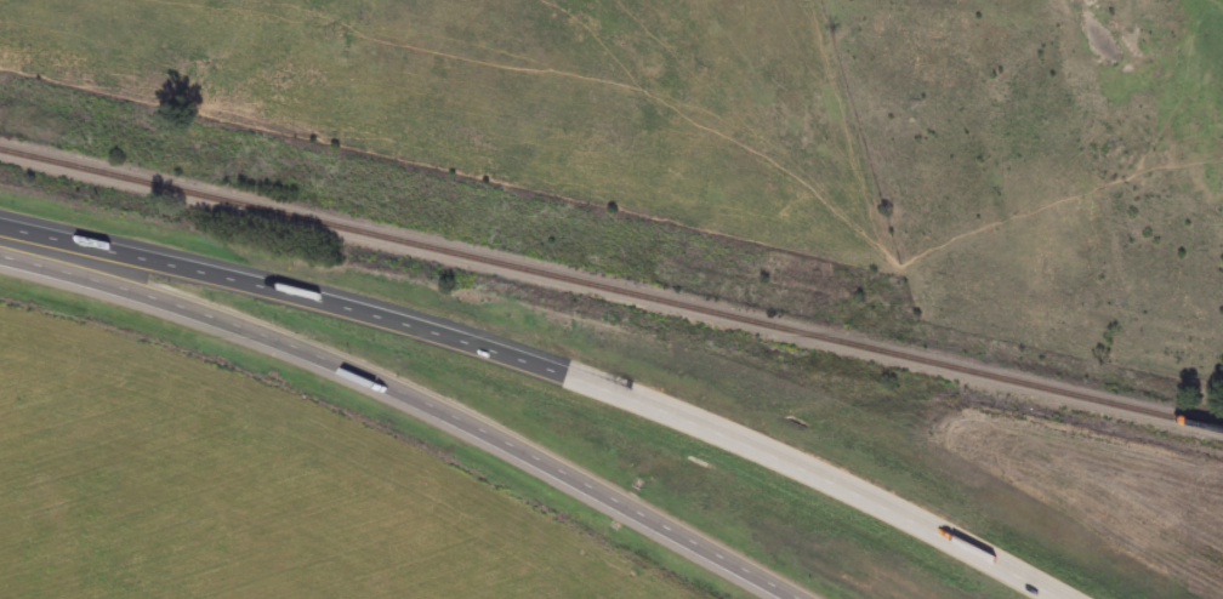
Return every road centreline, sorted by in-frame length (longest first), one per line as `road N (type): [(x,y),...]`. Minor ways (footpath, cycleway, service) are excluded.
road 1 (trunk): [(1066,598),(758,447),(605,384),(258,283),(0,229)]
road 2 (trunk): [(0,257),(307,352),(529,455),(796,598)]

